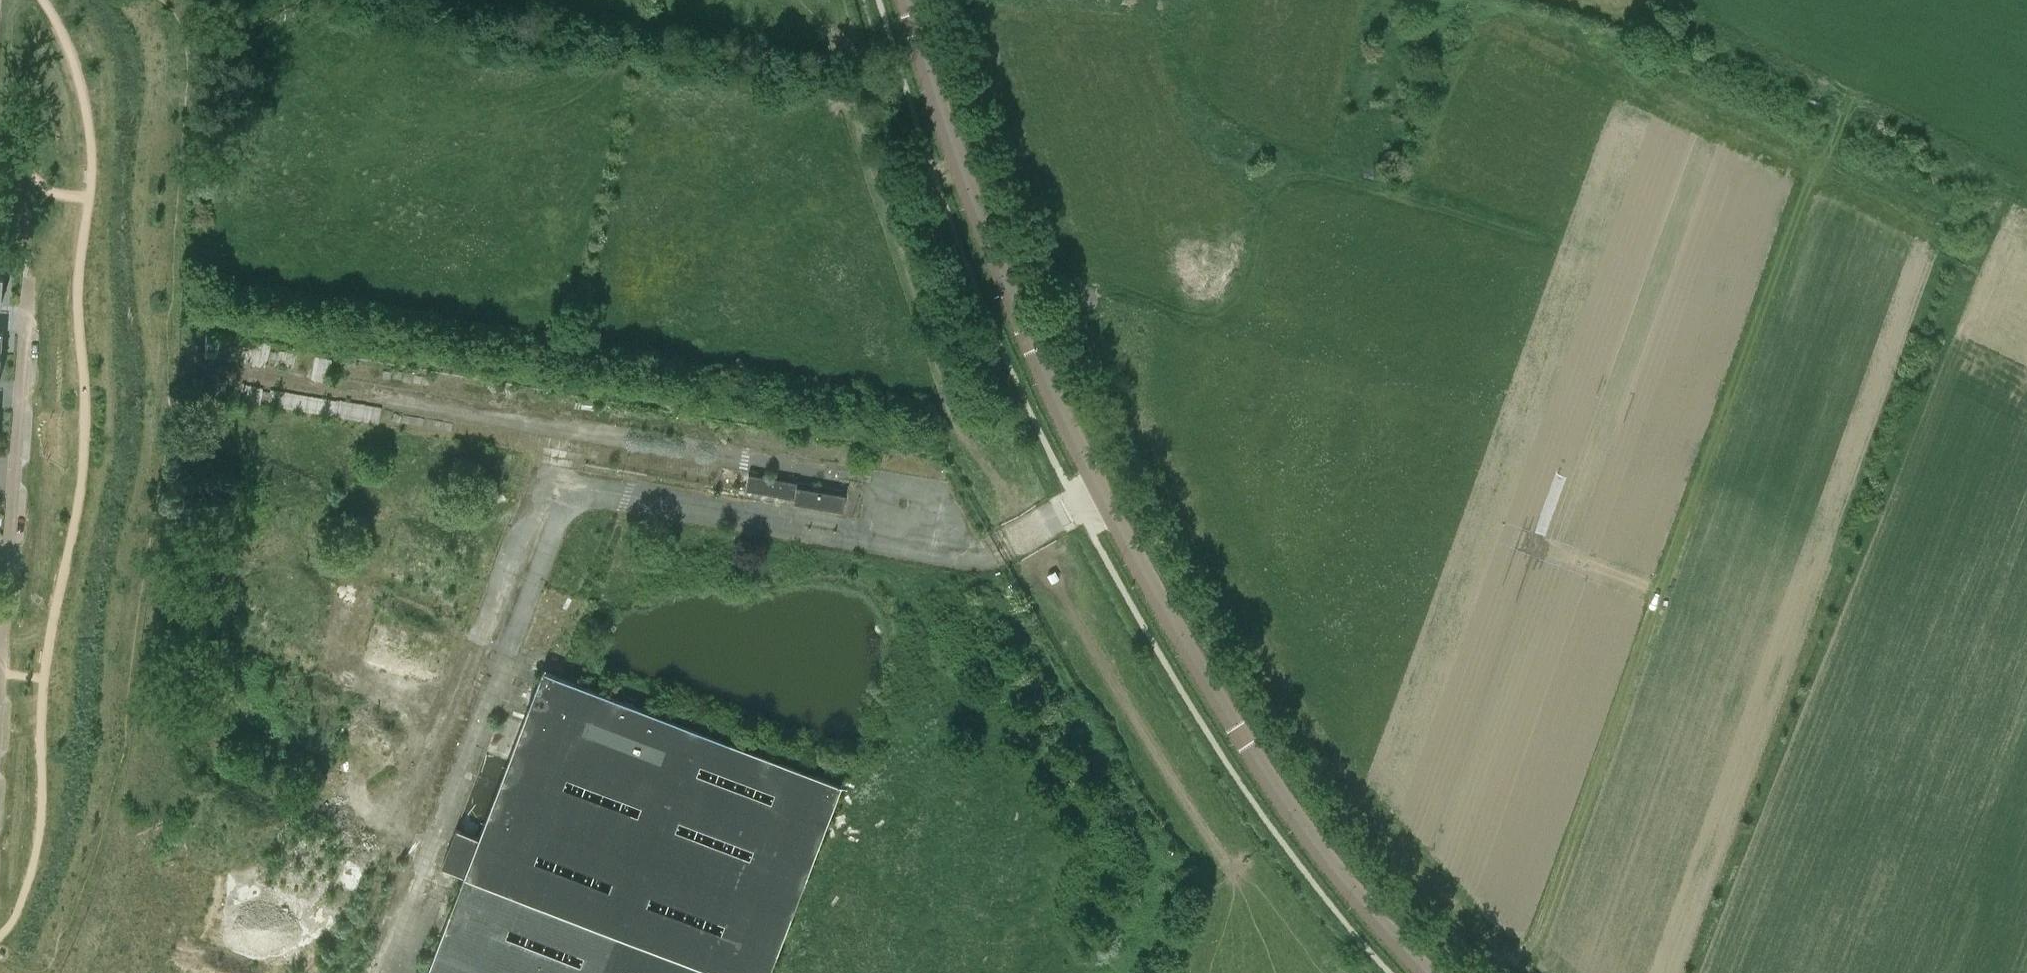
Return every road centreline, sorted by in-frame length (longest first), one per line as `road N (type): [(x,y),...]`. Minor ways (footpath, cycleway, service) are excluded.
road 1 (residential): [(1418,972),(1229,724),(1105,493),(1024,325),(912,0)]
road 2 (residential): [(0,635),(25,276)]

